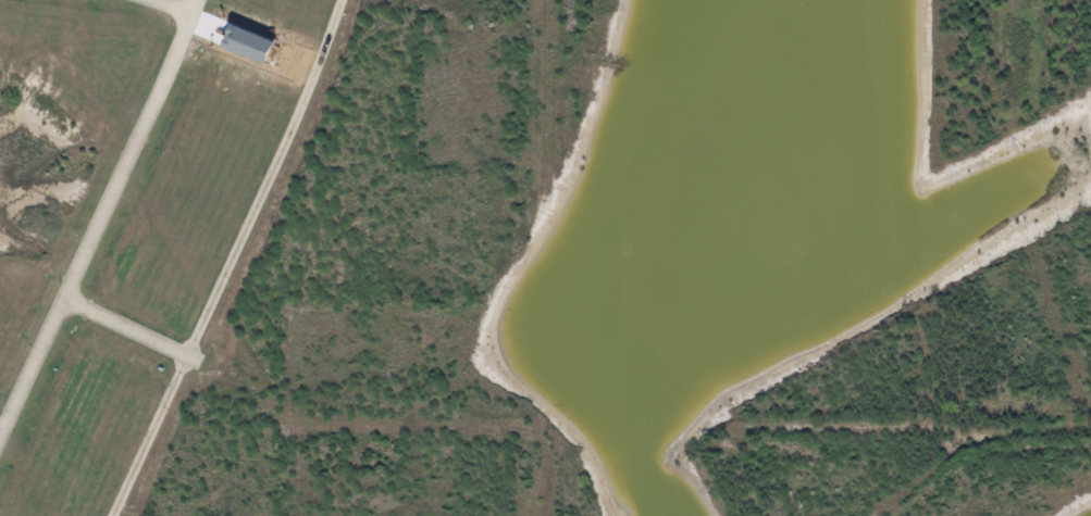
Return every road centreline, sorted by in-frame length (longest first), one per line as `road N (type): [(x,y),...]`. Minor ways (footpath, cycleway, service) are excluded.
road 1 (residential): [(114,515),(297,122),(342,0)]
road 2 (residential): [(193,0),(171,67),(0,437)]
road 3 (residential): [(187,357),(62,299)]

